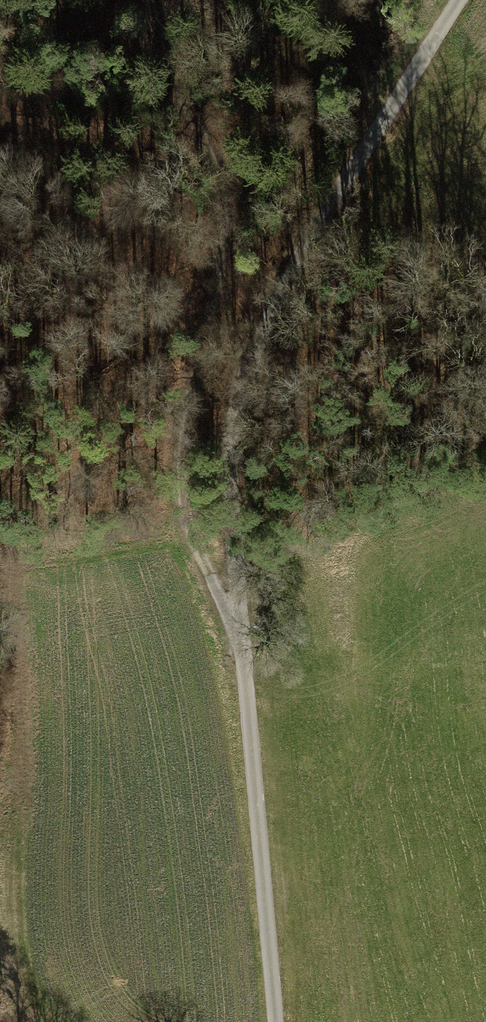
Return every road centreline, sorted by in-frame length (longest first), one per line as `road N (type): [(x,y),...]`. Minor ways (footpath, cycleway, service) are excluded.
road 1 (unclassified): [(461,0),(334,199),(258,338),(231,443),(276,1021)]
road 2 (track): [(242,637),(184,528),(194,365),(222,242),(213,162),(152,0)]

